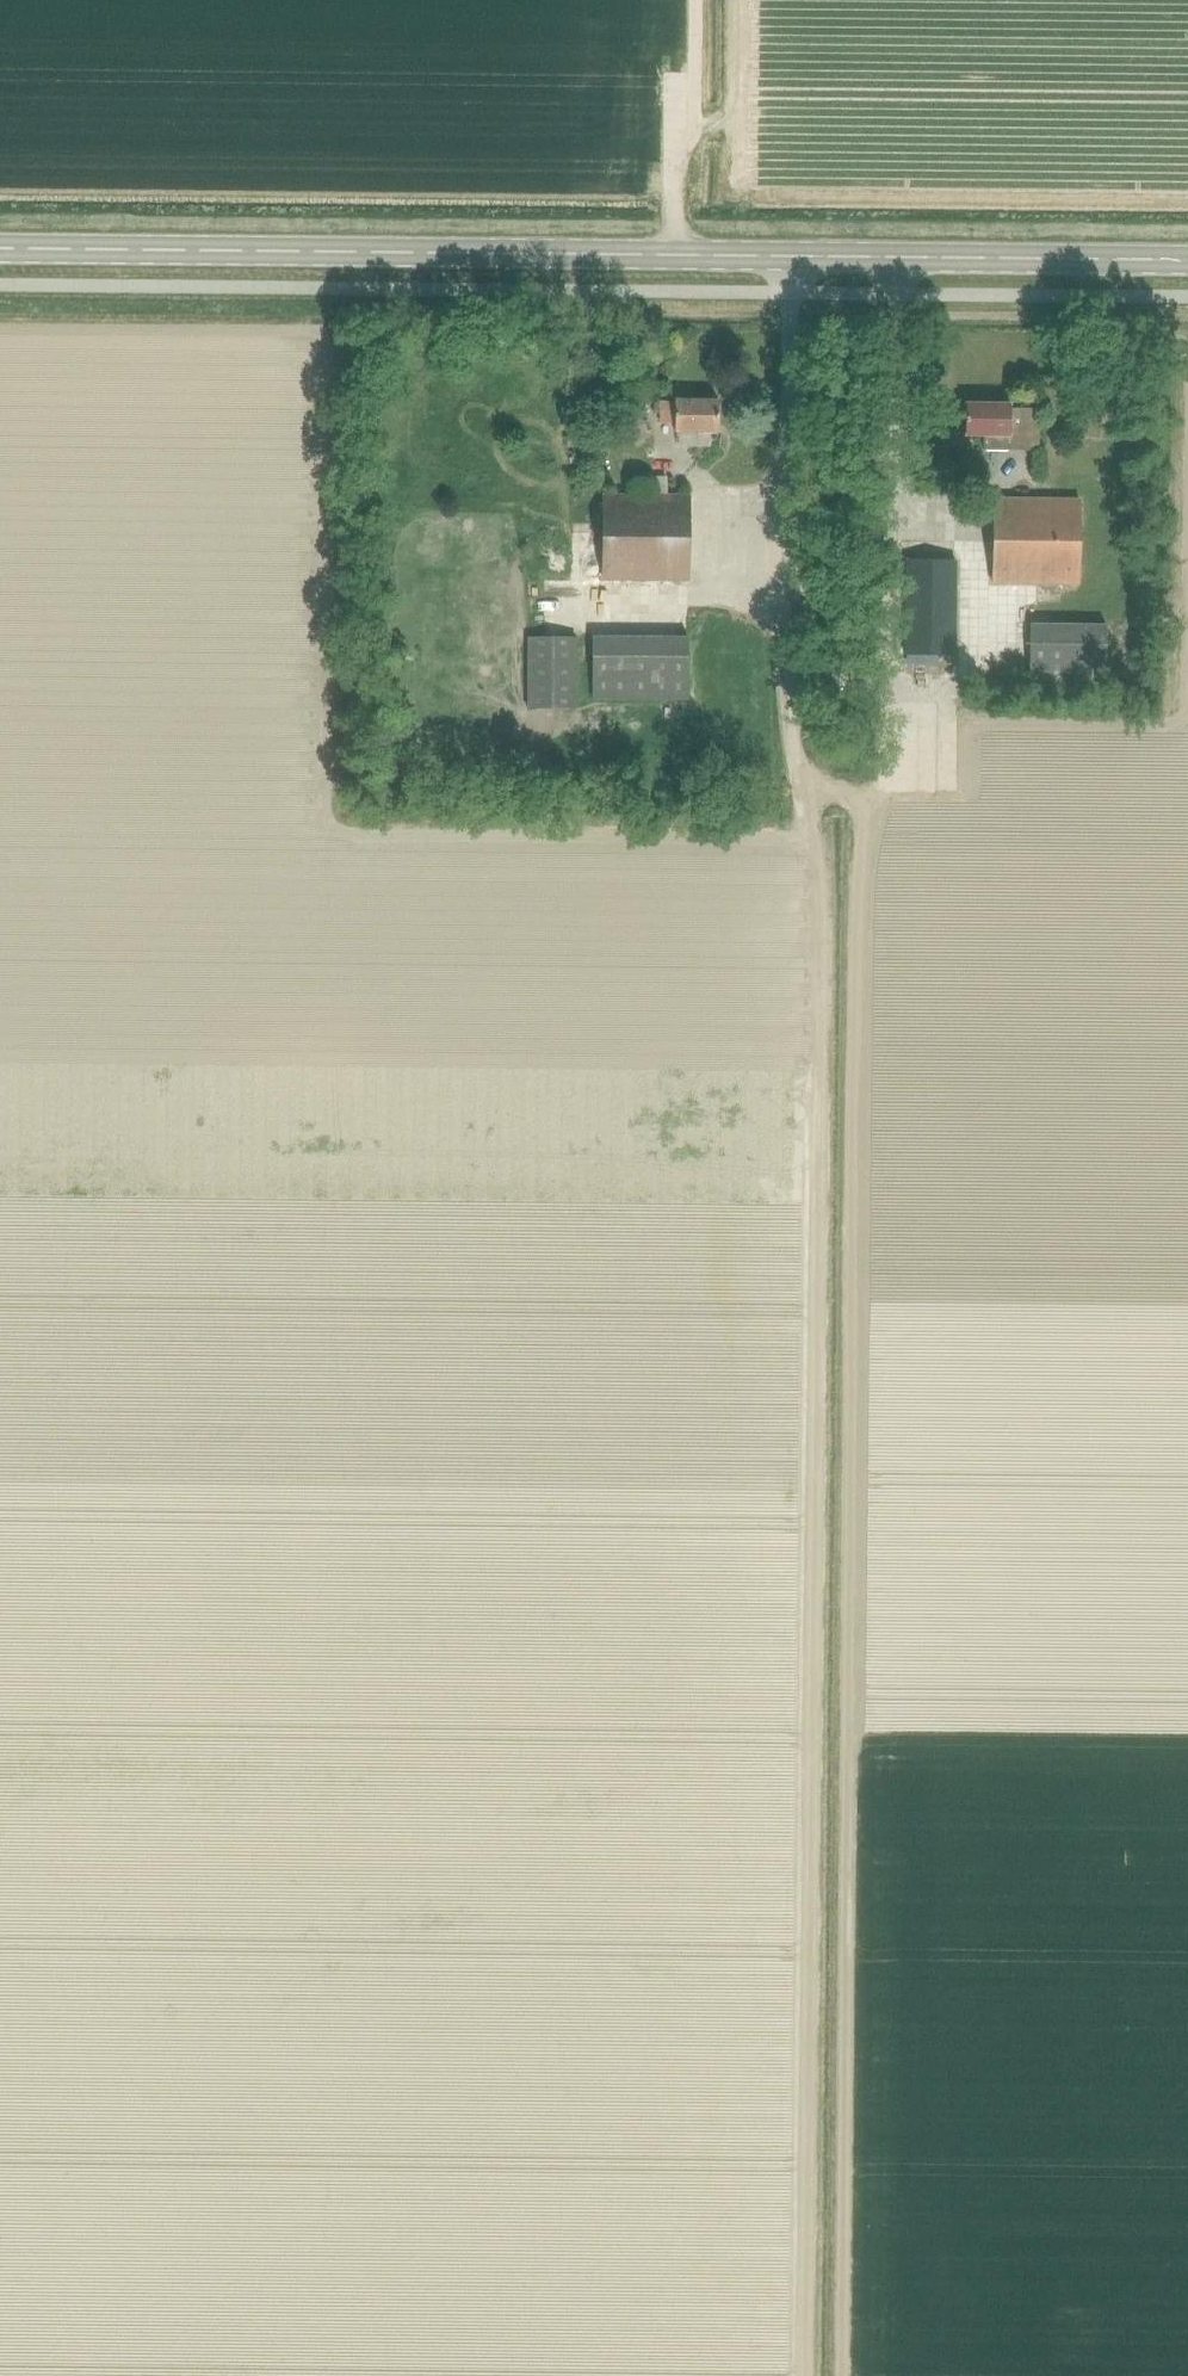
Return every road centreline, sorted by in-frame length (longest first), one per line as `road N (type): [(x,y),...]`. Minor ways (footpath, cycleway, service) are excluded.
road 1 (secondary): [(1187,261),(0,249)]

